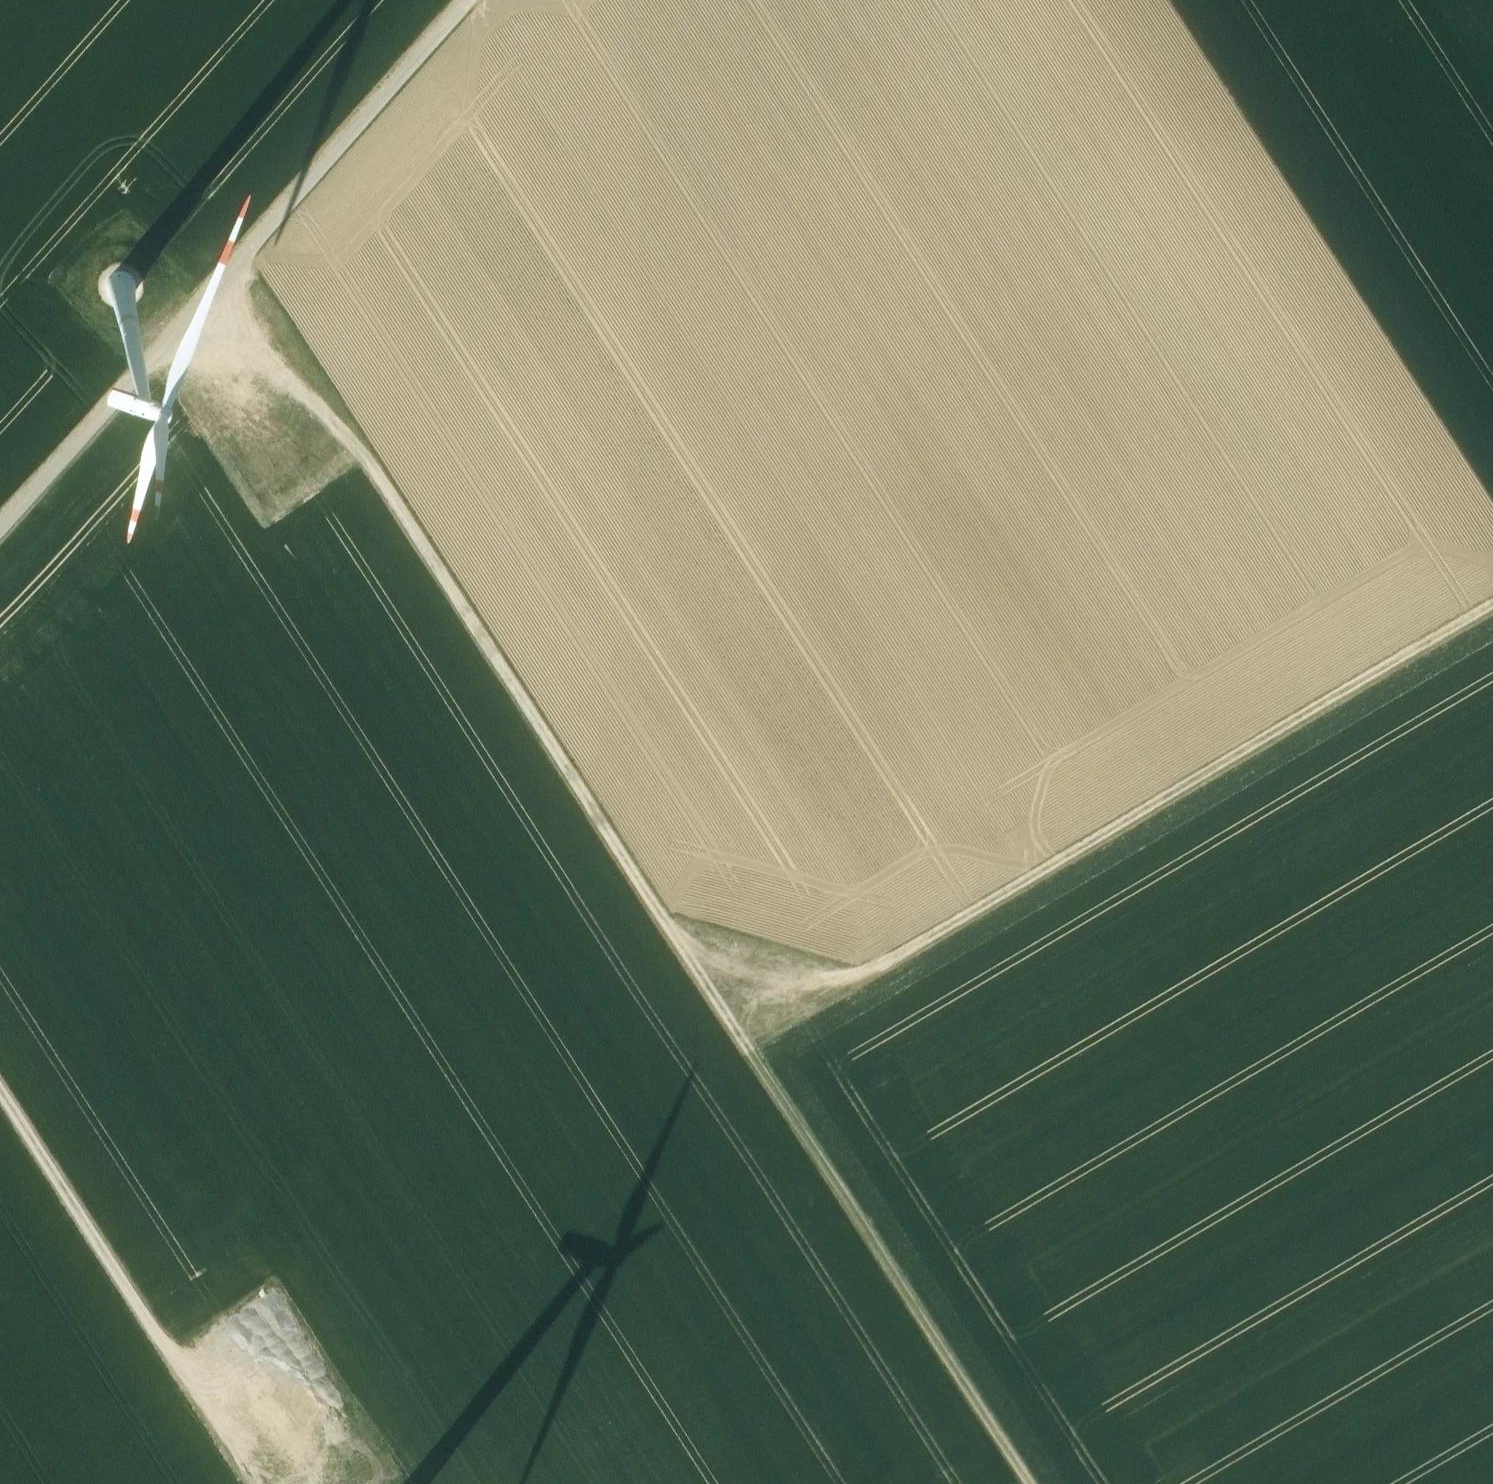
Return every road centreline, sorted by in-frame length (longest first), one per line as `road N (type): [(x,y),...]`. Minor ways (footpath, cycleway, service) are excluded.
road 1 (track): [(1029,1483),(242,259)]
road 2 (track): [(747,1042),(1492,598)]
road 3 (track): [(0,527),(469,0)]

